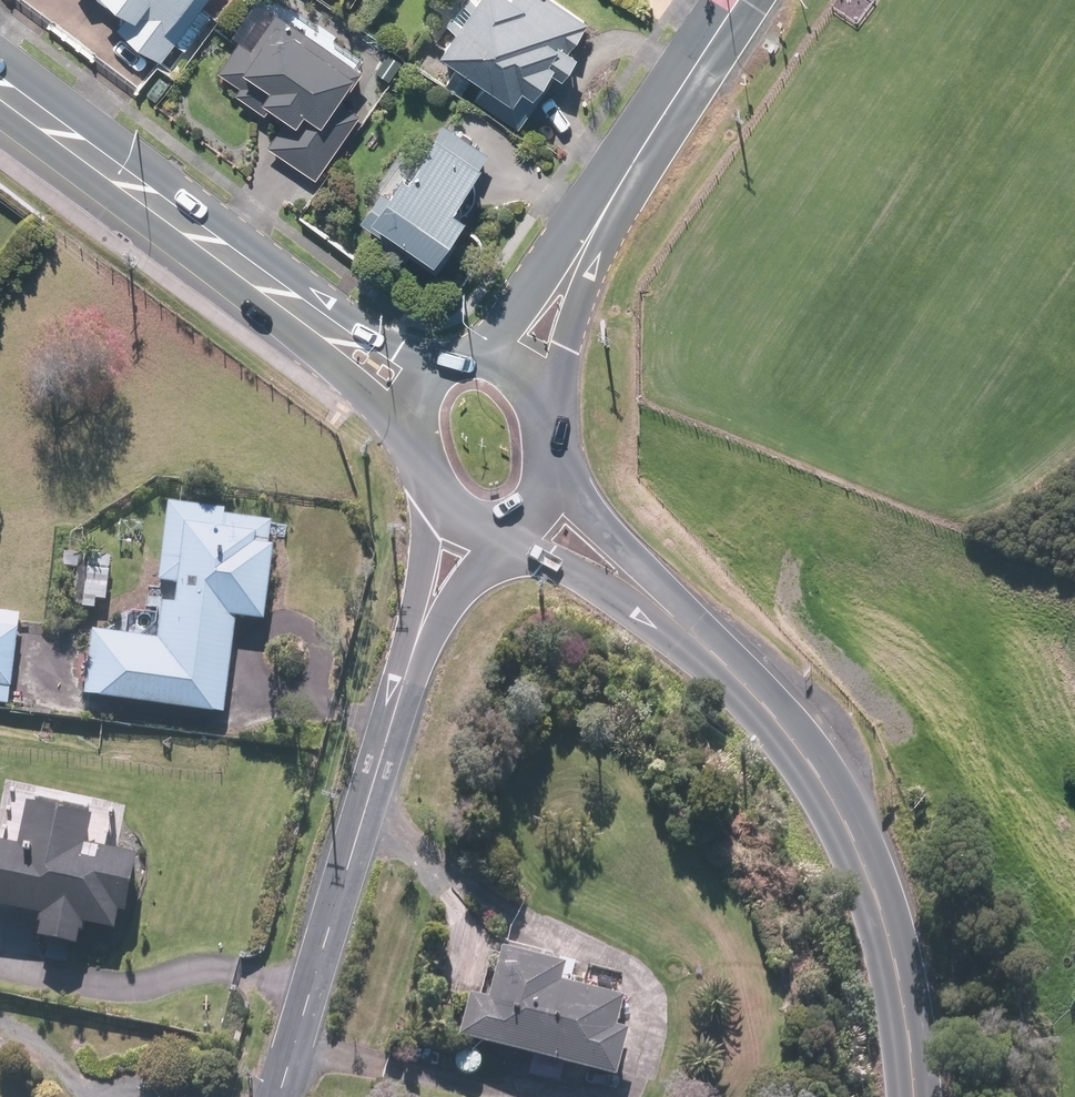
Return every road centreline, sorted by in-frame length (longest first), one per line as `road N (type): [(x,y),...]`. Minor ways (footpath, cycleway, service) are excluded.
road 1 (secondary): [(914,1096),(889,938),(844,816),(795,741),(678,624)]
road 2 (residential): [(417,648),(285,1096)]
road 3 (secondary): [(300,309),(0,90)]
road 4 (secondary): [(747,0),(598,219)]
road 5 (secondary): [(548,462),(678,624)]
road 6 (secondary): [(598,219),(545,413)]
road 7 (secondary): [(678,624),(546,560),(509,533)]
road 8 (secondary): [(480,356),(598,219)]
road 9 (secondary): [(407,424),(300,309)]
road 10 (residential): [(417,648),(428,496)]
road 11 (secondary): [(300,309),(441,362)]
road 12 (residential): [(495,535),(417,648)]

